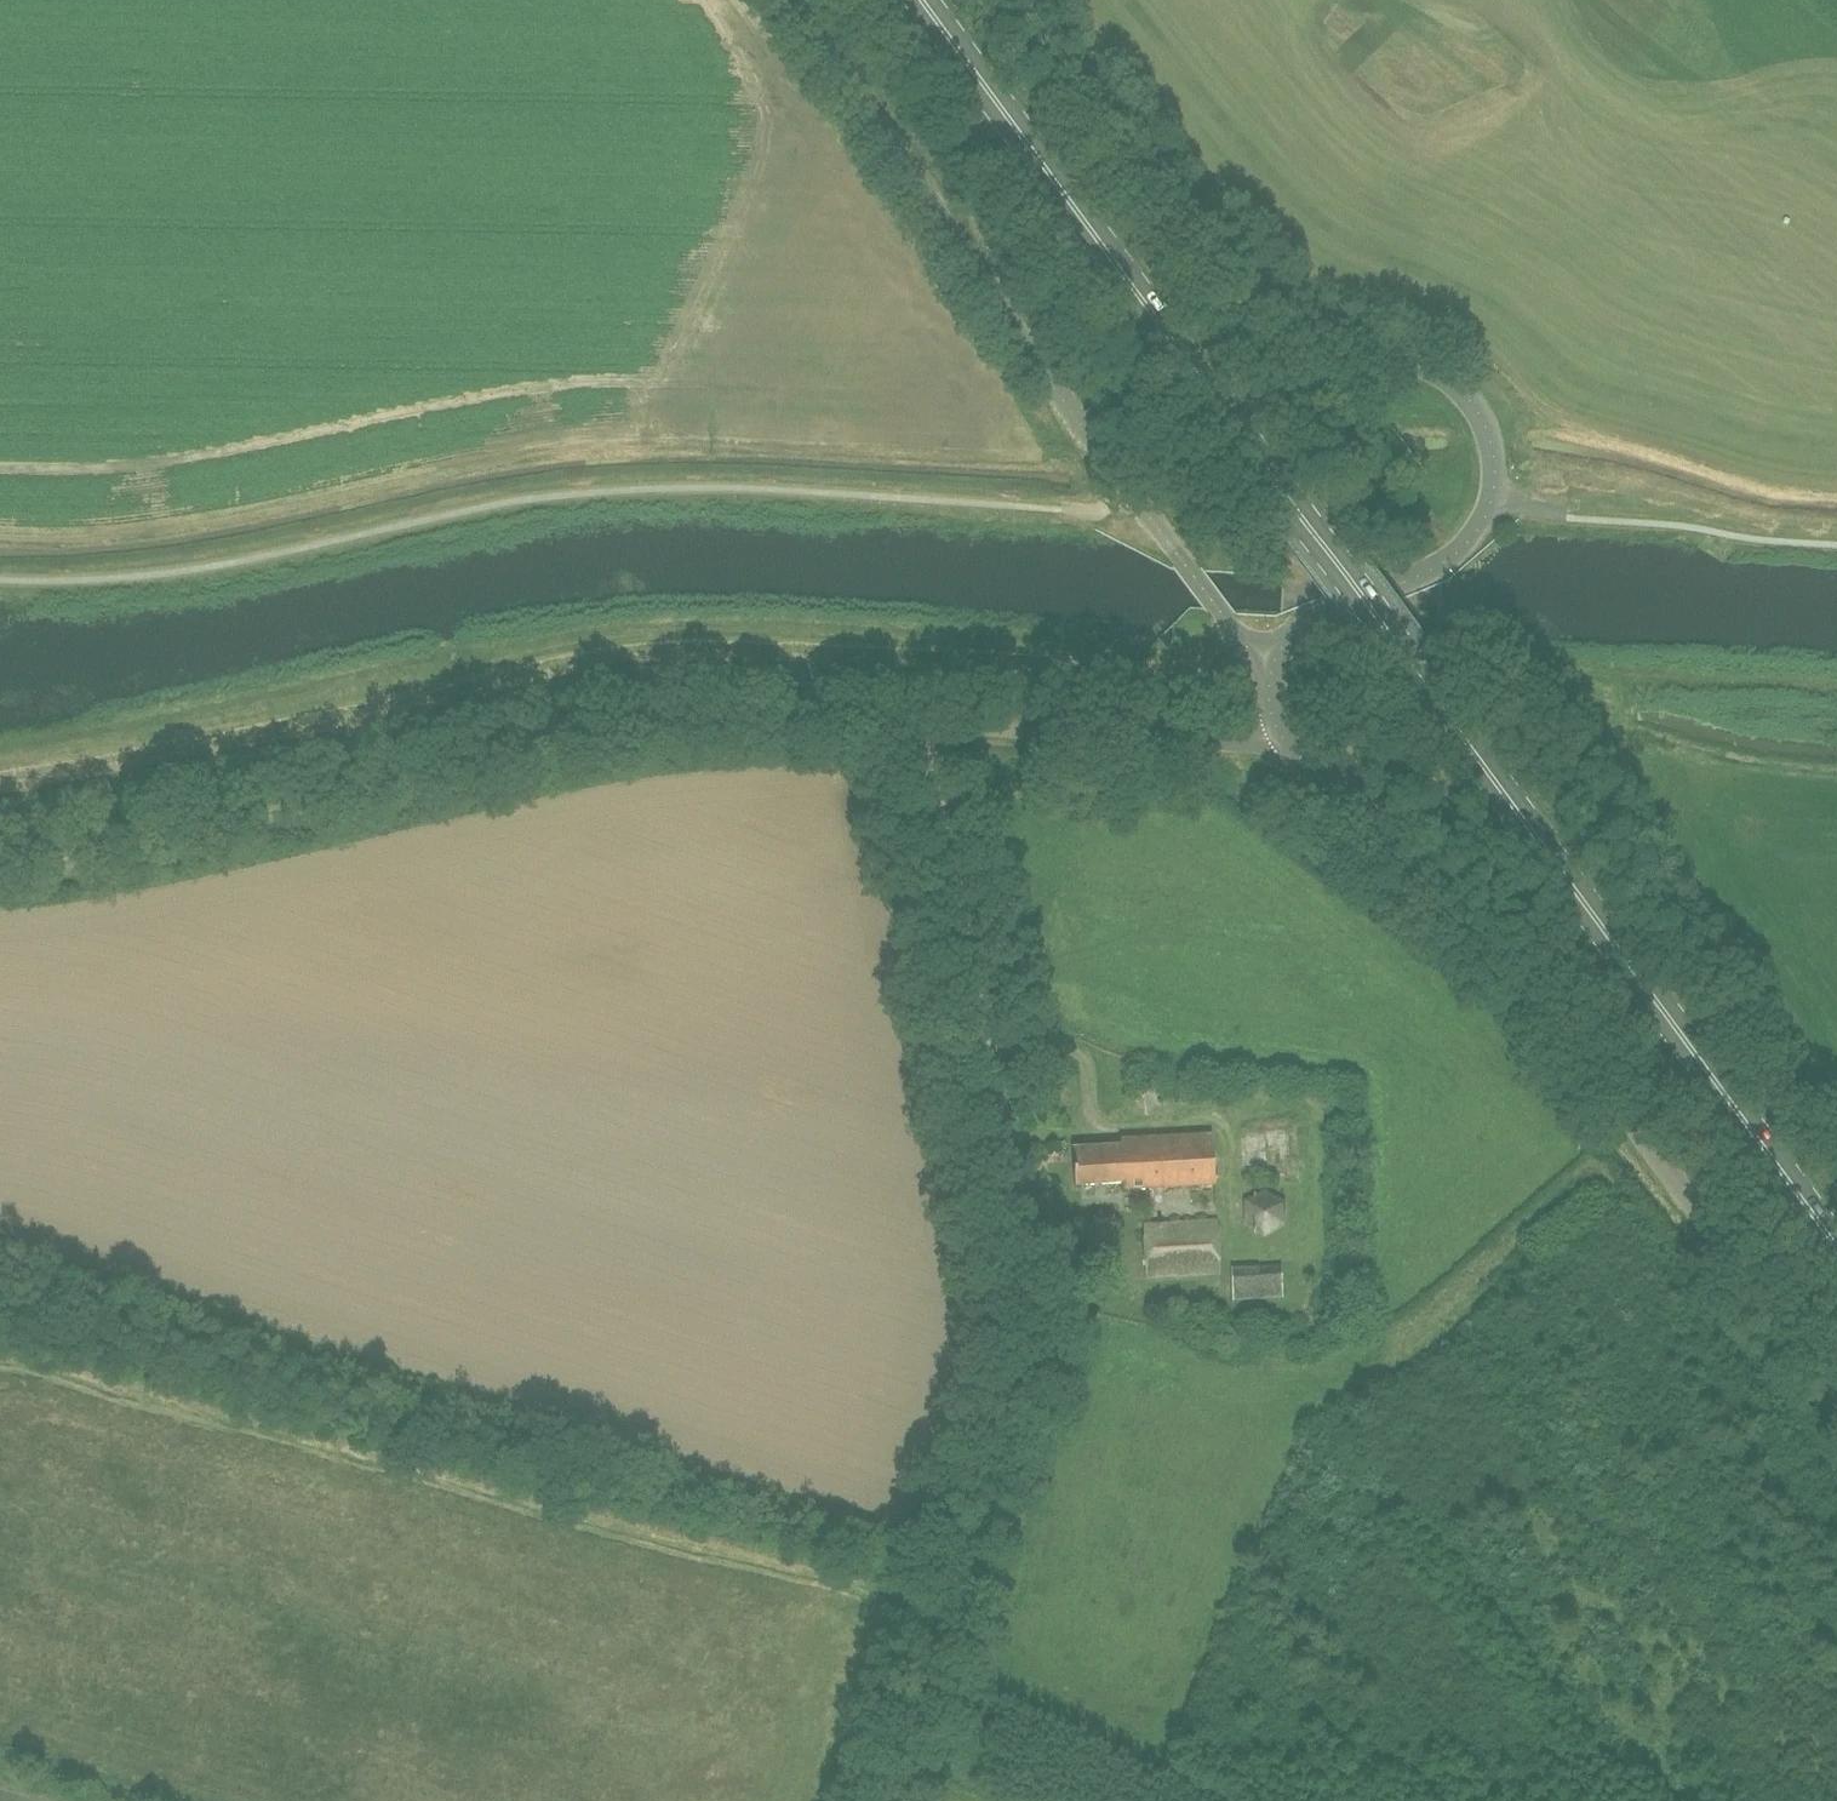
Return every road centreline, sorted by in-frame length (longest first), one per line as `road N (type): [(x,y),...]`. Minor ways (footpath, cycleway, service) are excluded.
road 1 (primary): [(1836,1242),(923,0)]
road 2 (unclassified): [(1276,739),(920,723),(641,723),(125,836),(0,855)]
road 3 (unclassified): [(1272,662),(1310,621),(1430,569),(1475,536),(1496,484),(1489,425),(1448,378),(1358,344),(1263,284),(1027,0)]
road 4 (unclassified): [(1836,1386),(1425,862),(1276,739)]
road 5 (unclassified): [(1272,662),(1224,617),(1132,488),(801,0)]
road 6 (track): [(894,1800),(1025,1370),(1026,1284),(997,1095)]
road 7 (track): [(988,1034),(920,723)]

